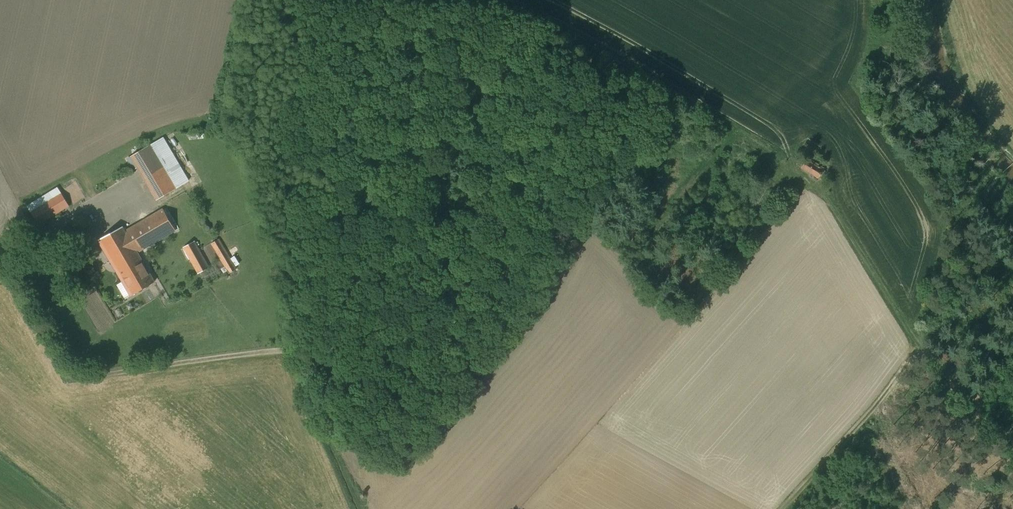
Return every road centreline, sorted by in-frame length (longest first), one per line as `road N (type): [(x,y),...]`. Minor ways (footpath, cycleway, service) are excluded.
road 1 (track): [(786,508),(903,367),(913,336),(821,185)]
road 2 (track): [(1012,448),(913,336)]

